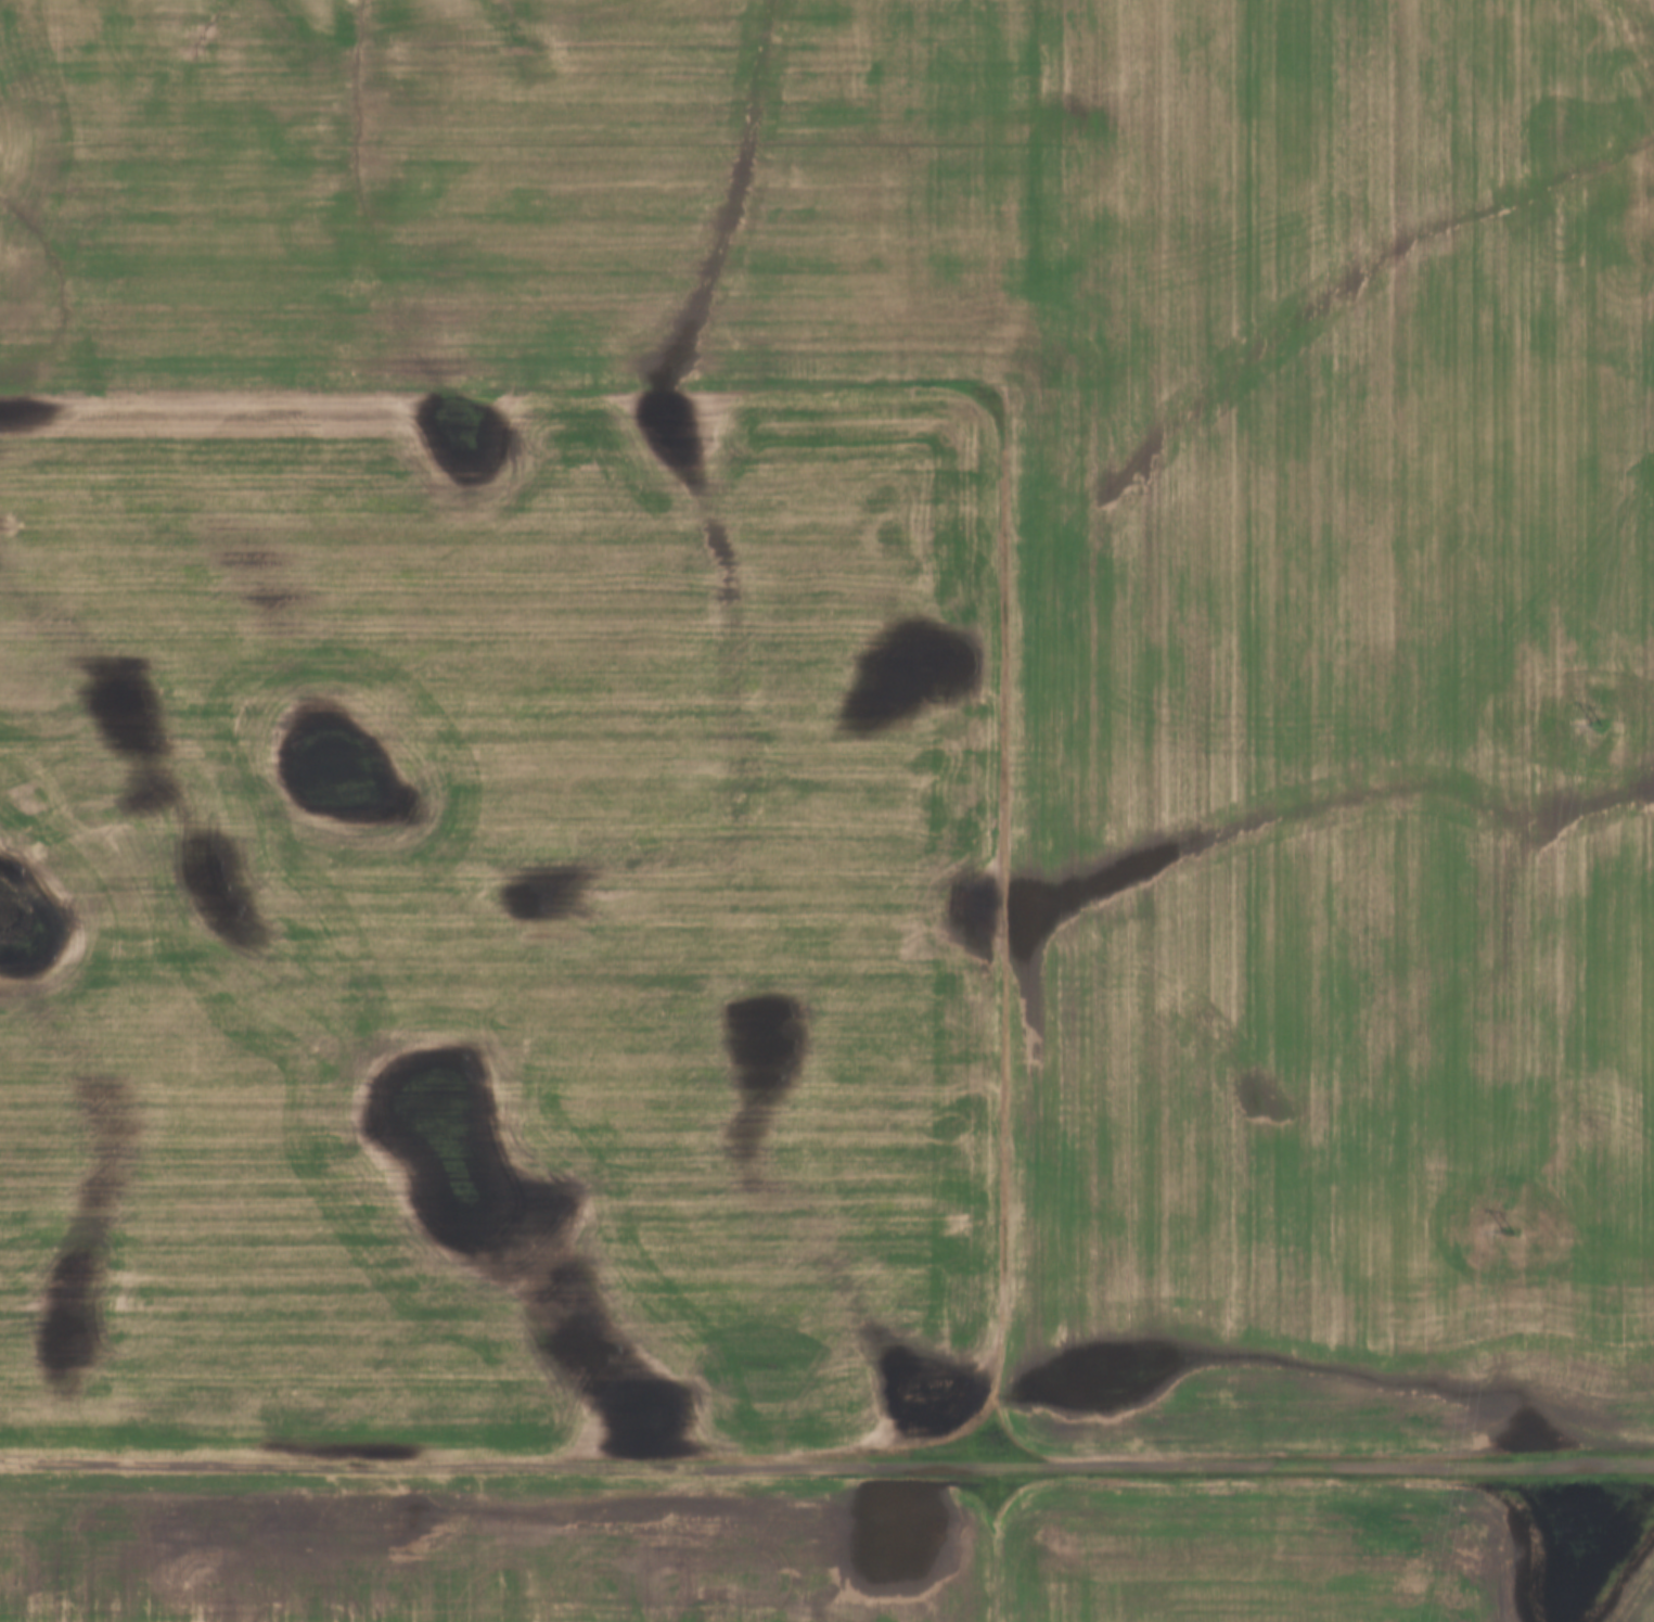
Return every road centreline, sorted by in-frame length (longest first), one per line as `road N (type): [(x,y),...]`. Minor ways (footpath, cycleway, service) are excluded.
road 1 (track): [(0,1462),(1653,1464)]

